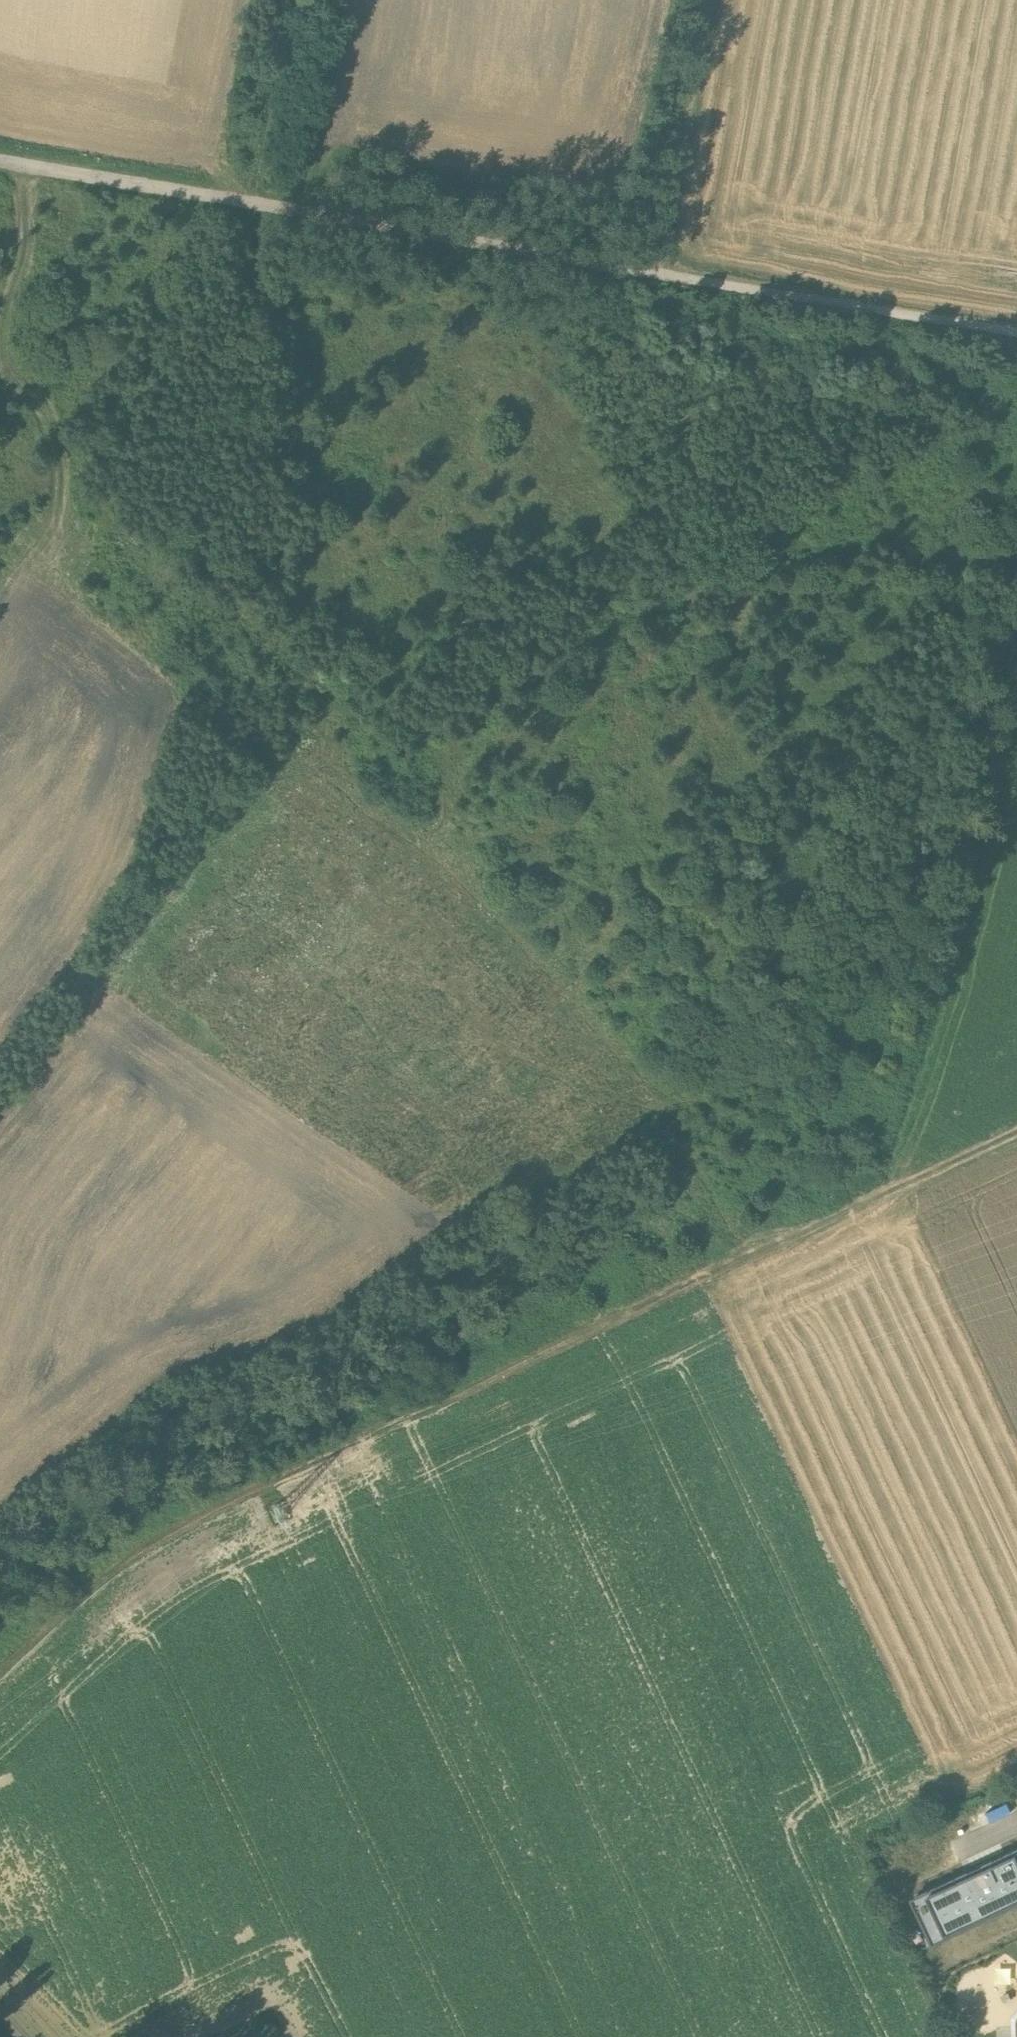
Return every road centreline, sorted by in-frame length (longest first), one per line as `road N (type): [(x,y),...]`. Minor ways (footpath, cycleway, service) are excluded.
road 1 (track): [(0,1660),(102,1573),(169,1531),(1016,1135)]
road 2 (track): [(1016,336),(0,164)]
road 3 (track): [(703,0),(656,273)]
road 4 (track): [(238,202),(292,0)]
road 5 (track): [(645,1116),(673,1141),(750,1257)]

